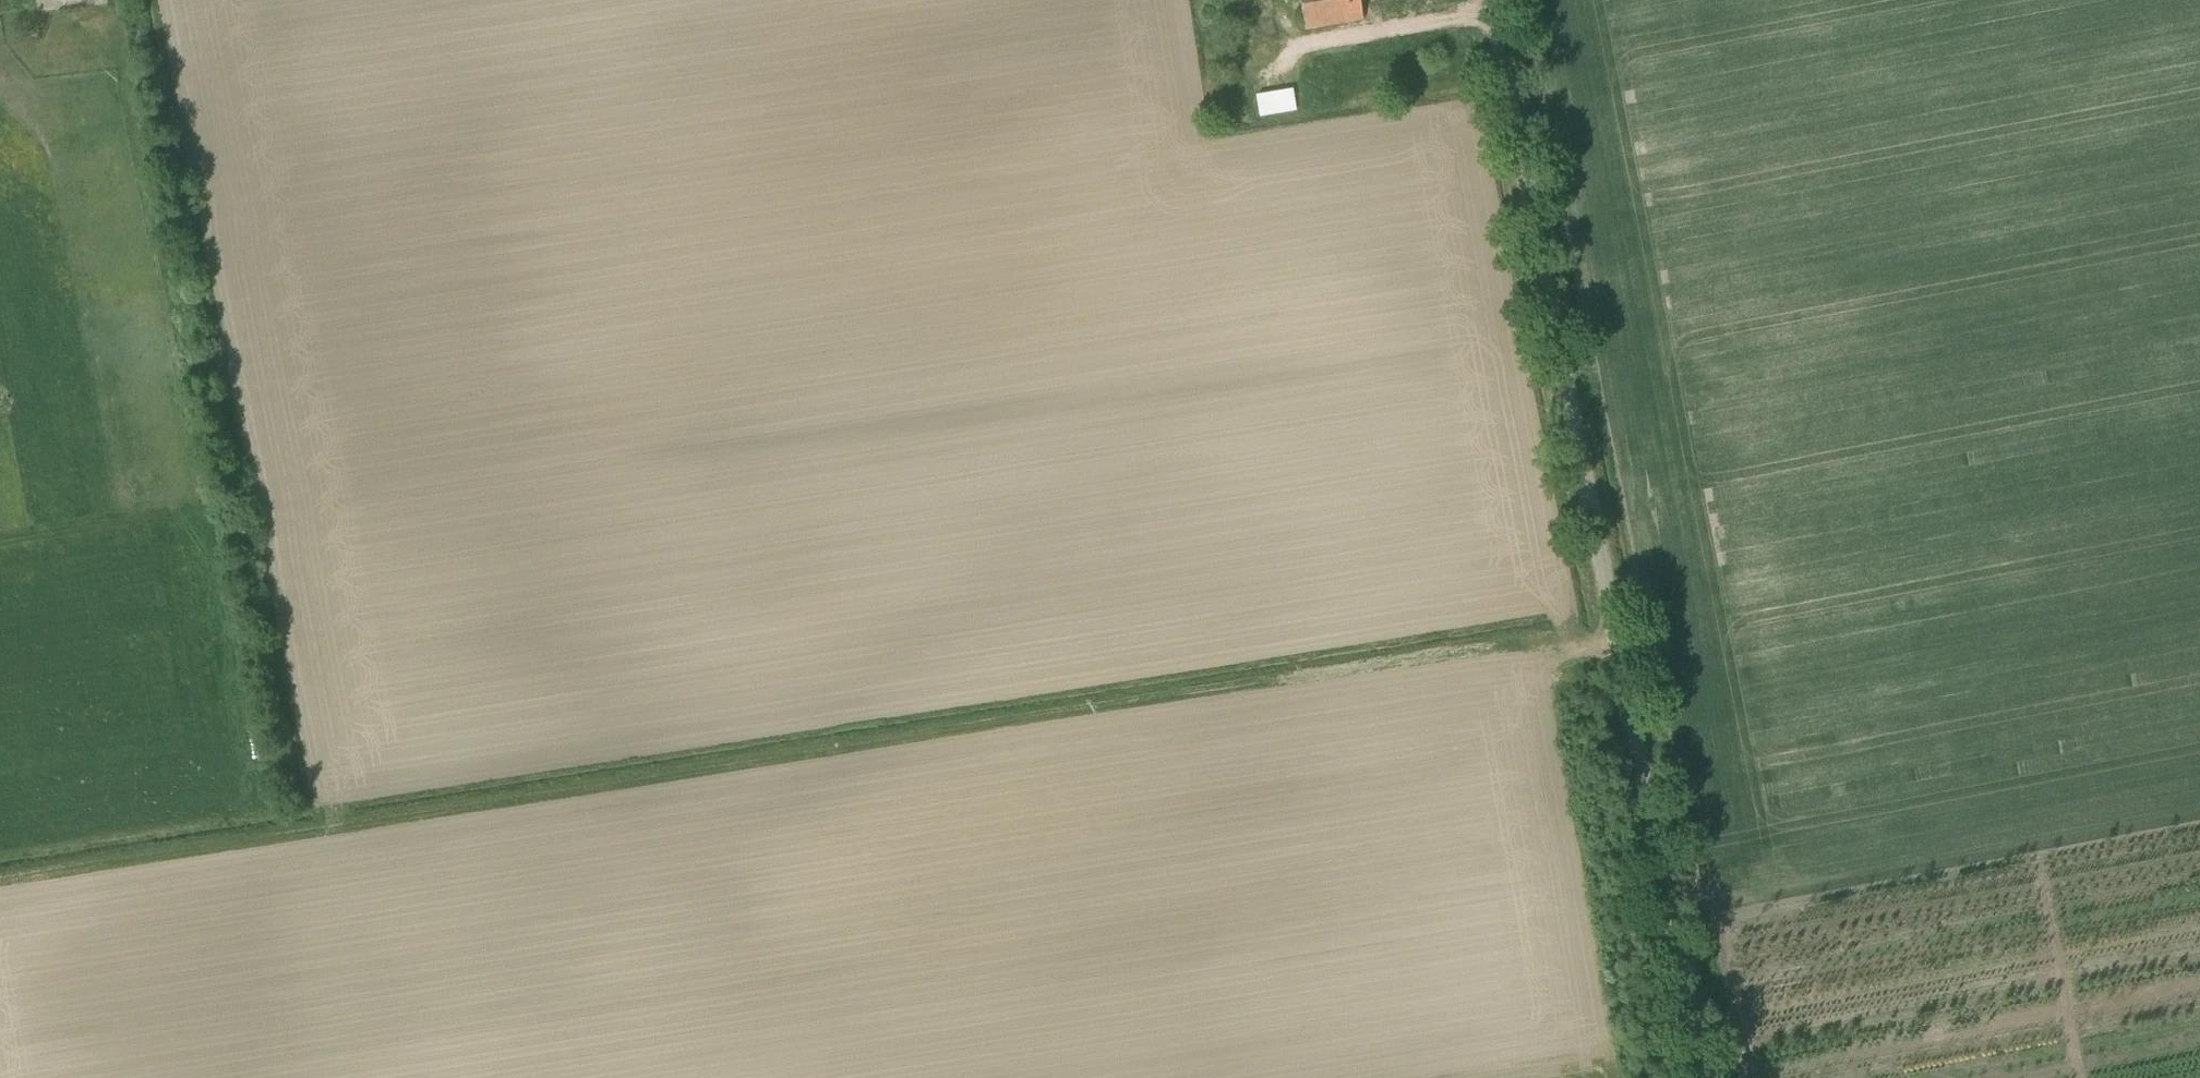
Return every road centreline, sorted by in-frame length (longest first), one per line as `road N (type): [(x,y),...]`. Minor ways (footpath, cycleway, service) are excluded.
road 1 (unclassified): [(1697,1077),(1488,0)]

